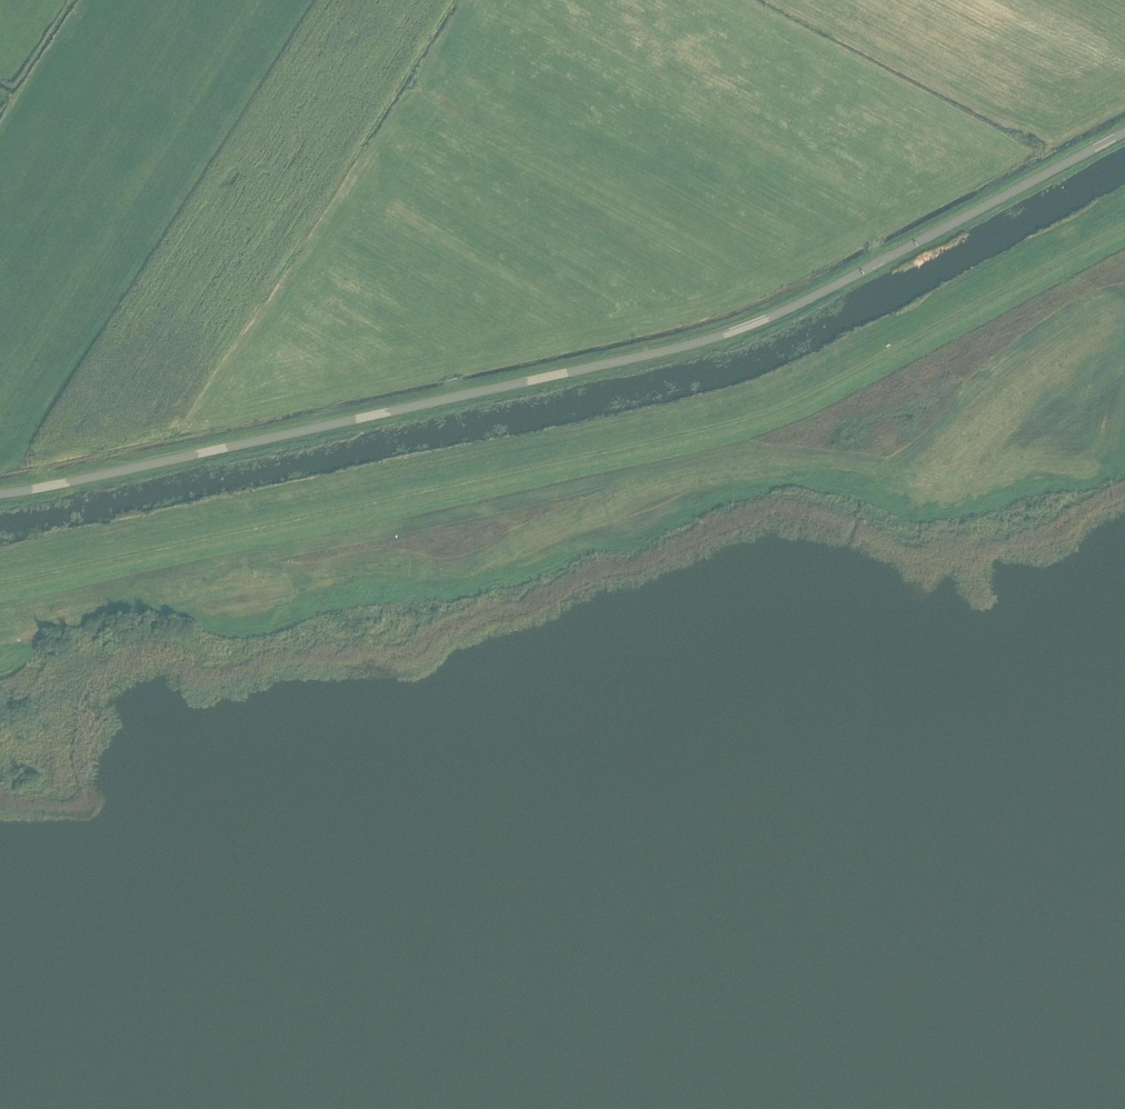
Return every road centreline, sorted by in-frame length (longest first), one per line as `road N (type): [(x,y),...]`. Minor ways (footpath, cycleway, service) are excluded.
road 1 (unclassified): [(0,496),(742,331),(1124,133)]

